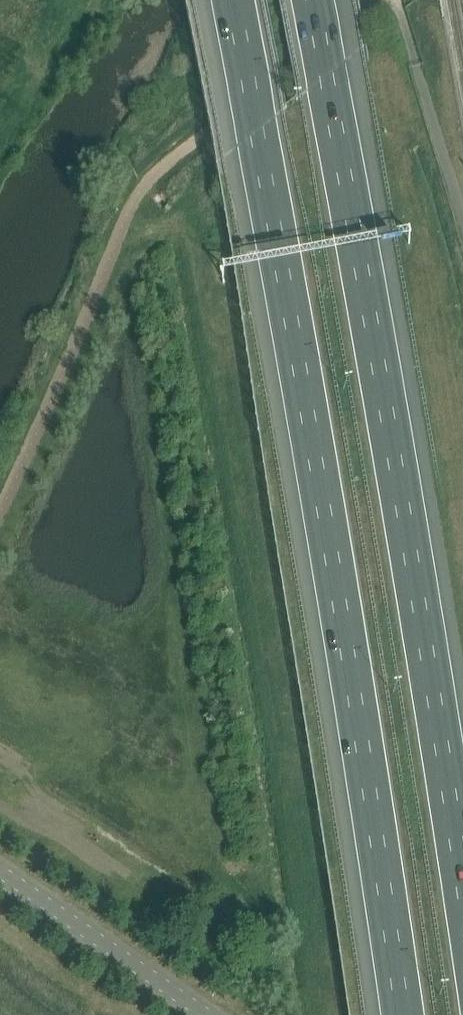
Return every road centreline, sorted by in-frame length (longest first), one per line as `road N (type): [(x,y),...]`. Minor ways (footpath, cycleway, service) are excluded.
road 1 (motorway): [(228,0),(396,1014)]
road 2 (motorway): [(462,923),(312,0)]
road 3 (unclassified): [(205,1014),(0,871)]

